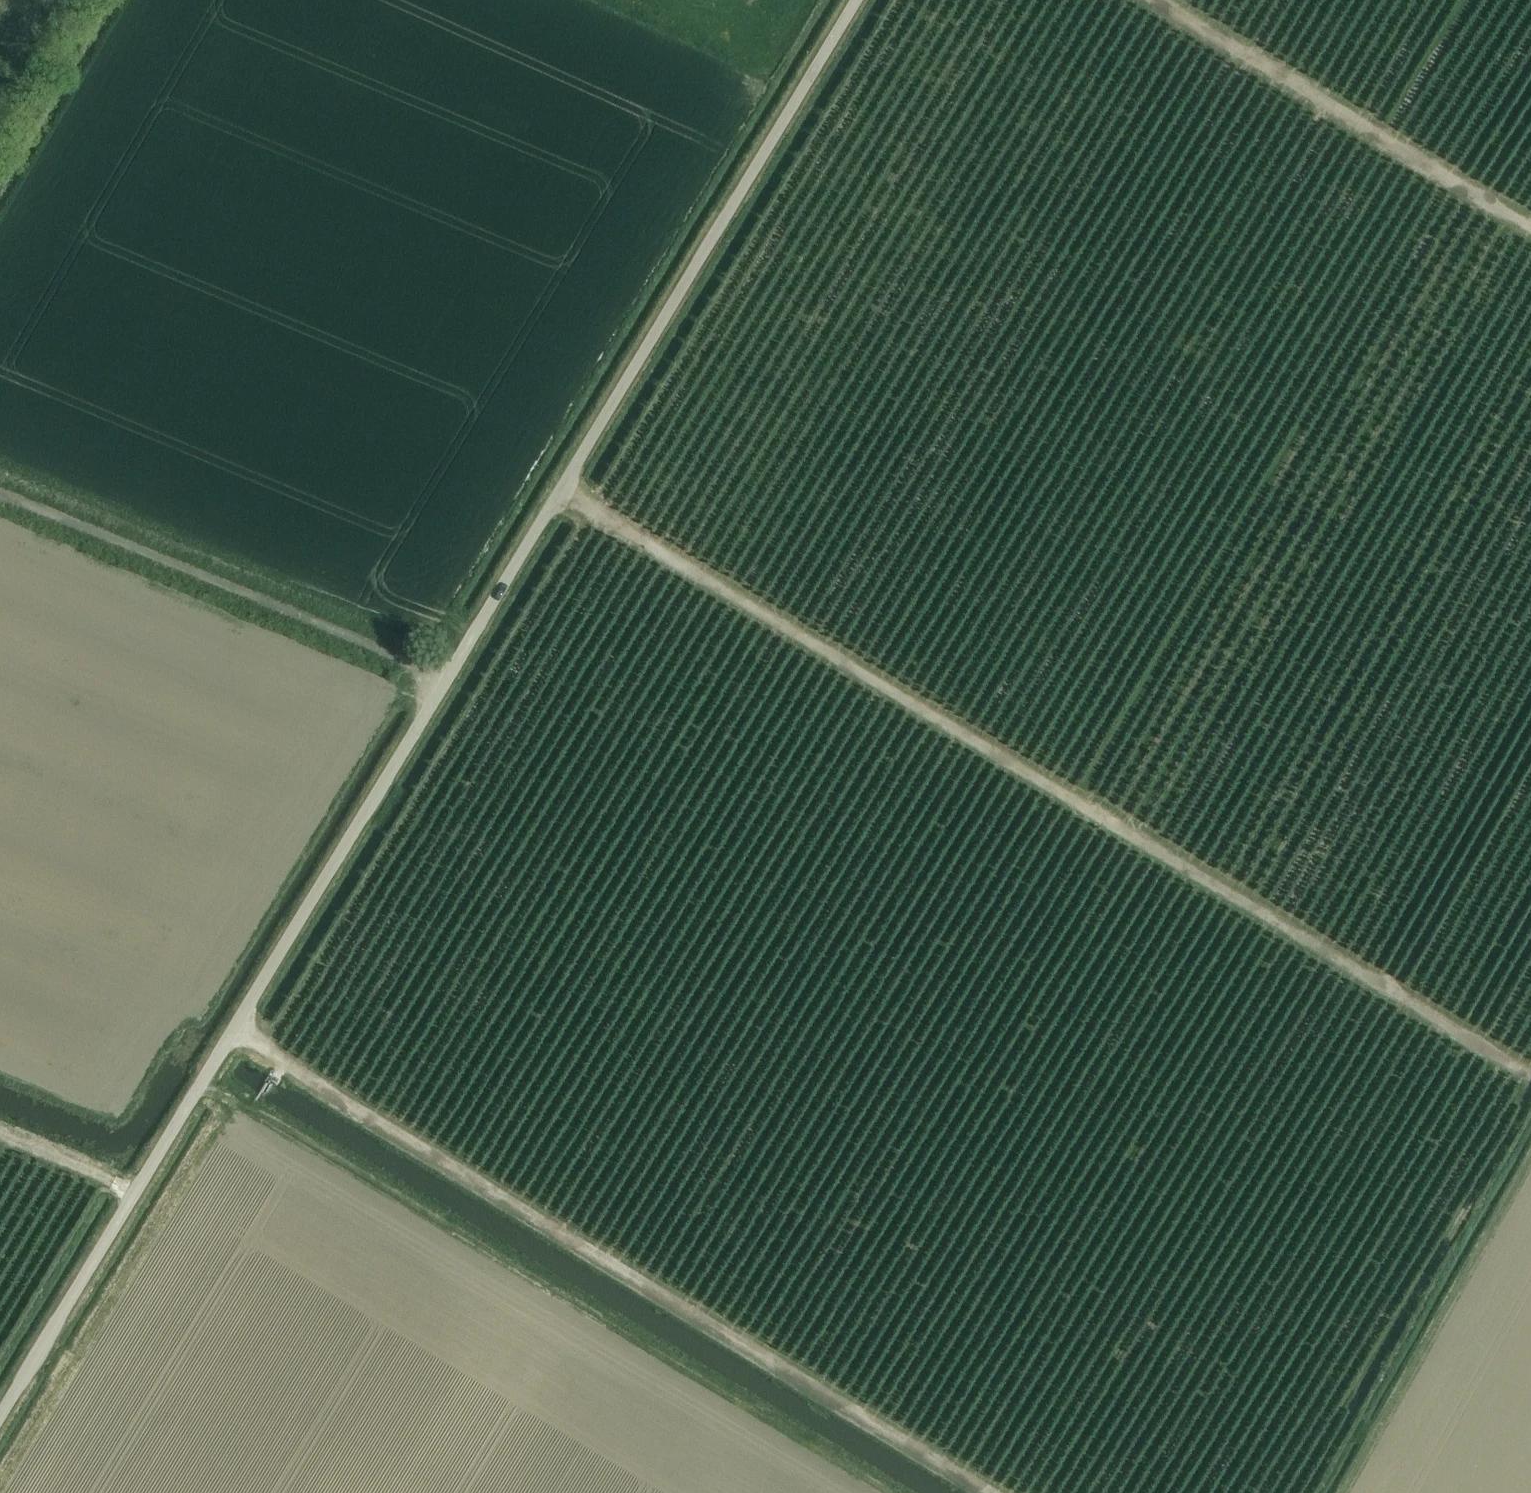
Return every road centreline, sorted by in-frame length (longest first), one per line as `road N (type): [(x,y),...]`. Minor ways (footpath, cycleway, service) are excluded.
road 1 (unclassified): [(0,1428),(443,685)]
road 2 (unclassified): [(443,685),(856,0)]
road 3 (unclassified): [(443,685),(0,495)]

